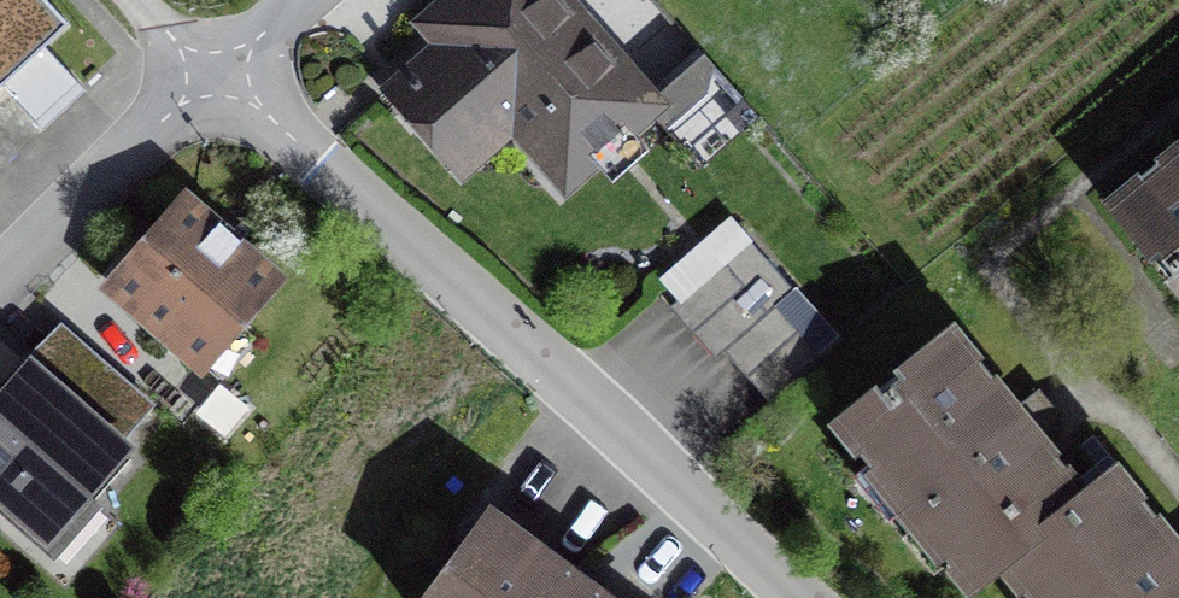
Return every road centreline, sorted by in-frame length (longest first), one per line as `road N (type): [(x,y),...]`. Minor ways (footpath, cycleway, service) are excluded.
road 1 (residential): [(806,597),(220,73)]
road 2 (residential): [(0,288),(220,73)]

